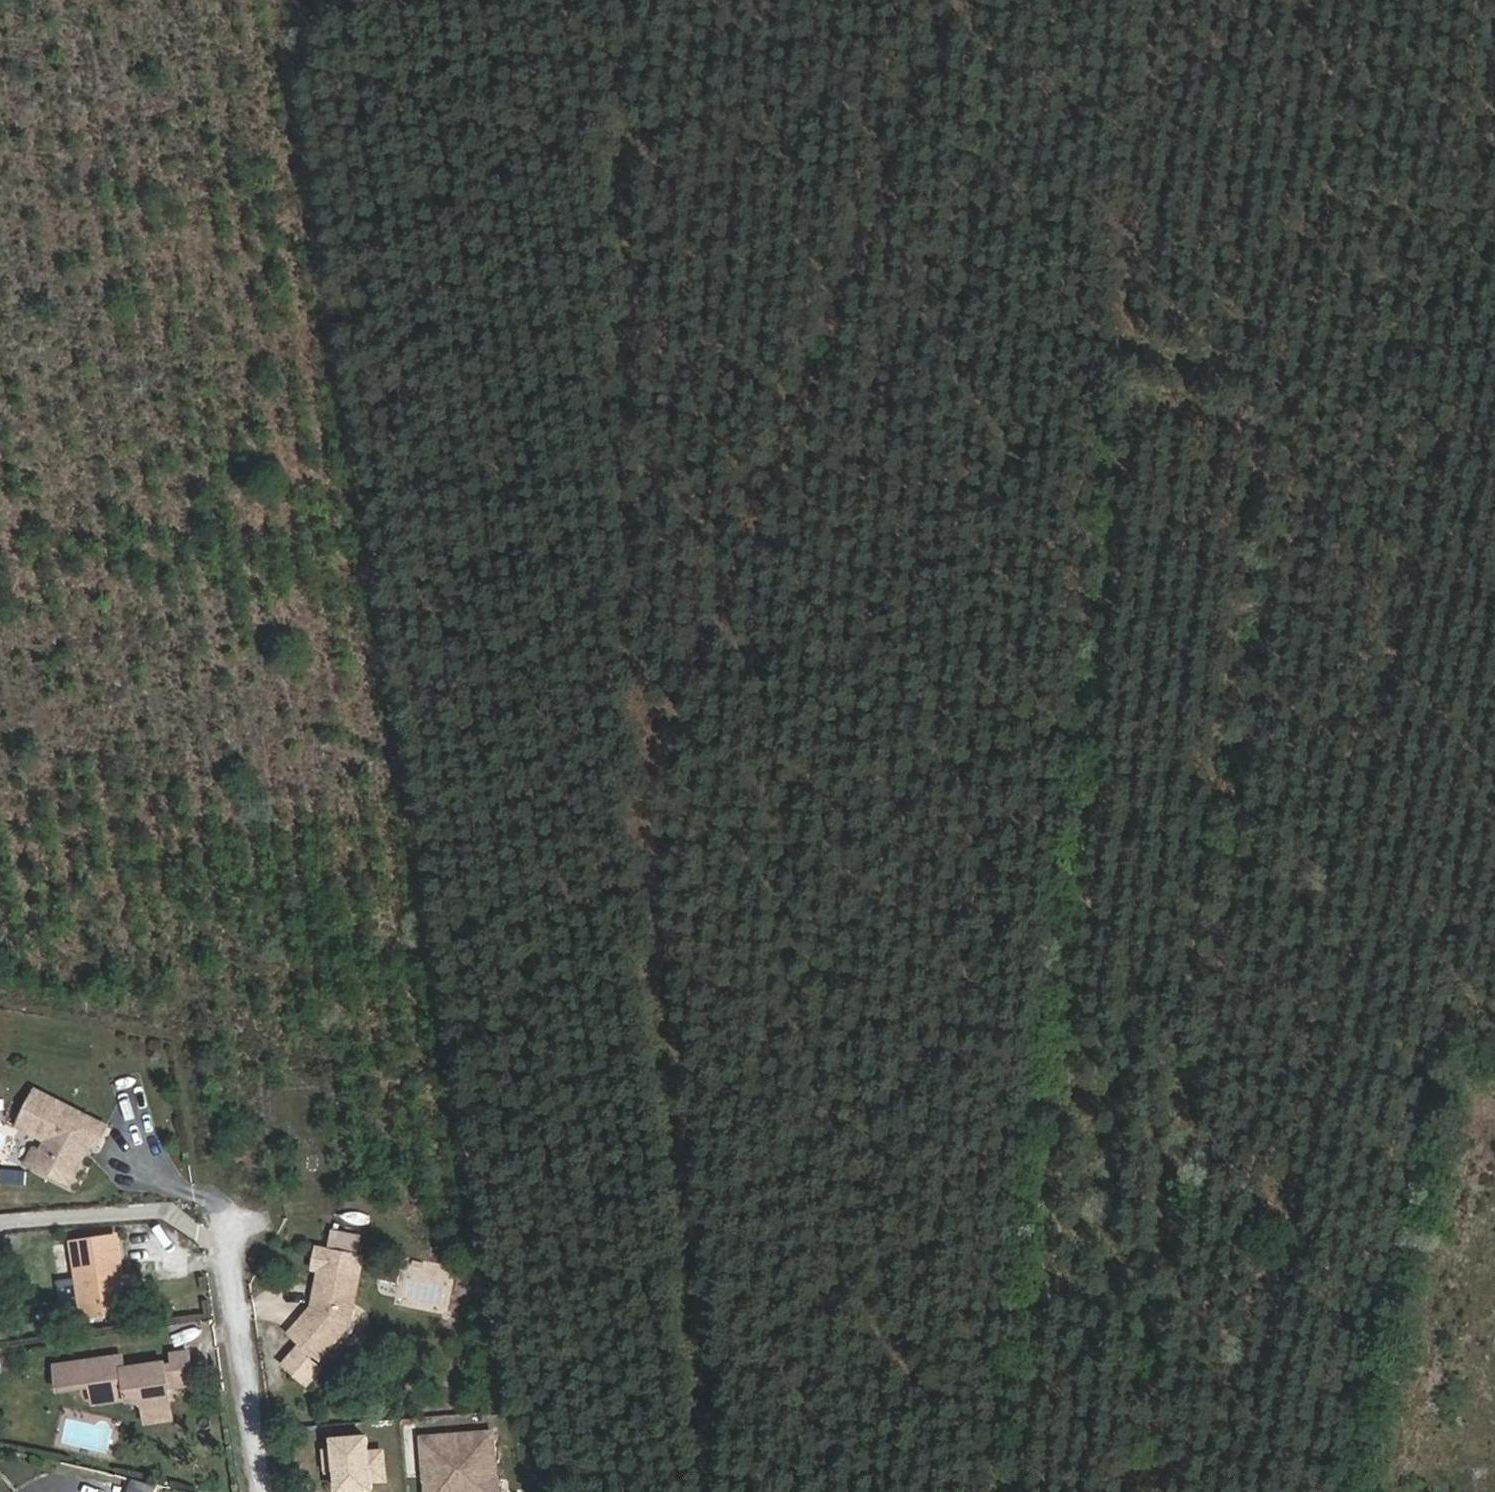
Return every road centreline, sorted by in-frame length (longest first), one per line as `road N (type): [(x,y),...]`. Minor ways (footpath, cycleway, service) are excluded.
road 1 (residential): [(258,1491),(216,1217)]

